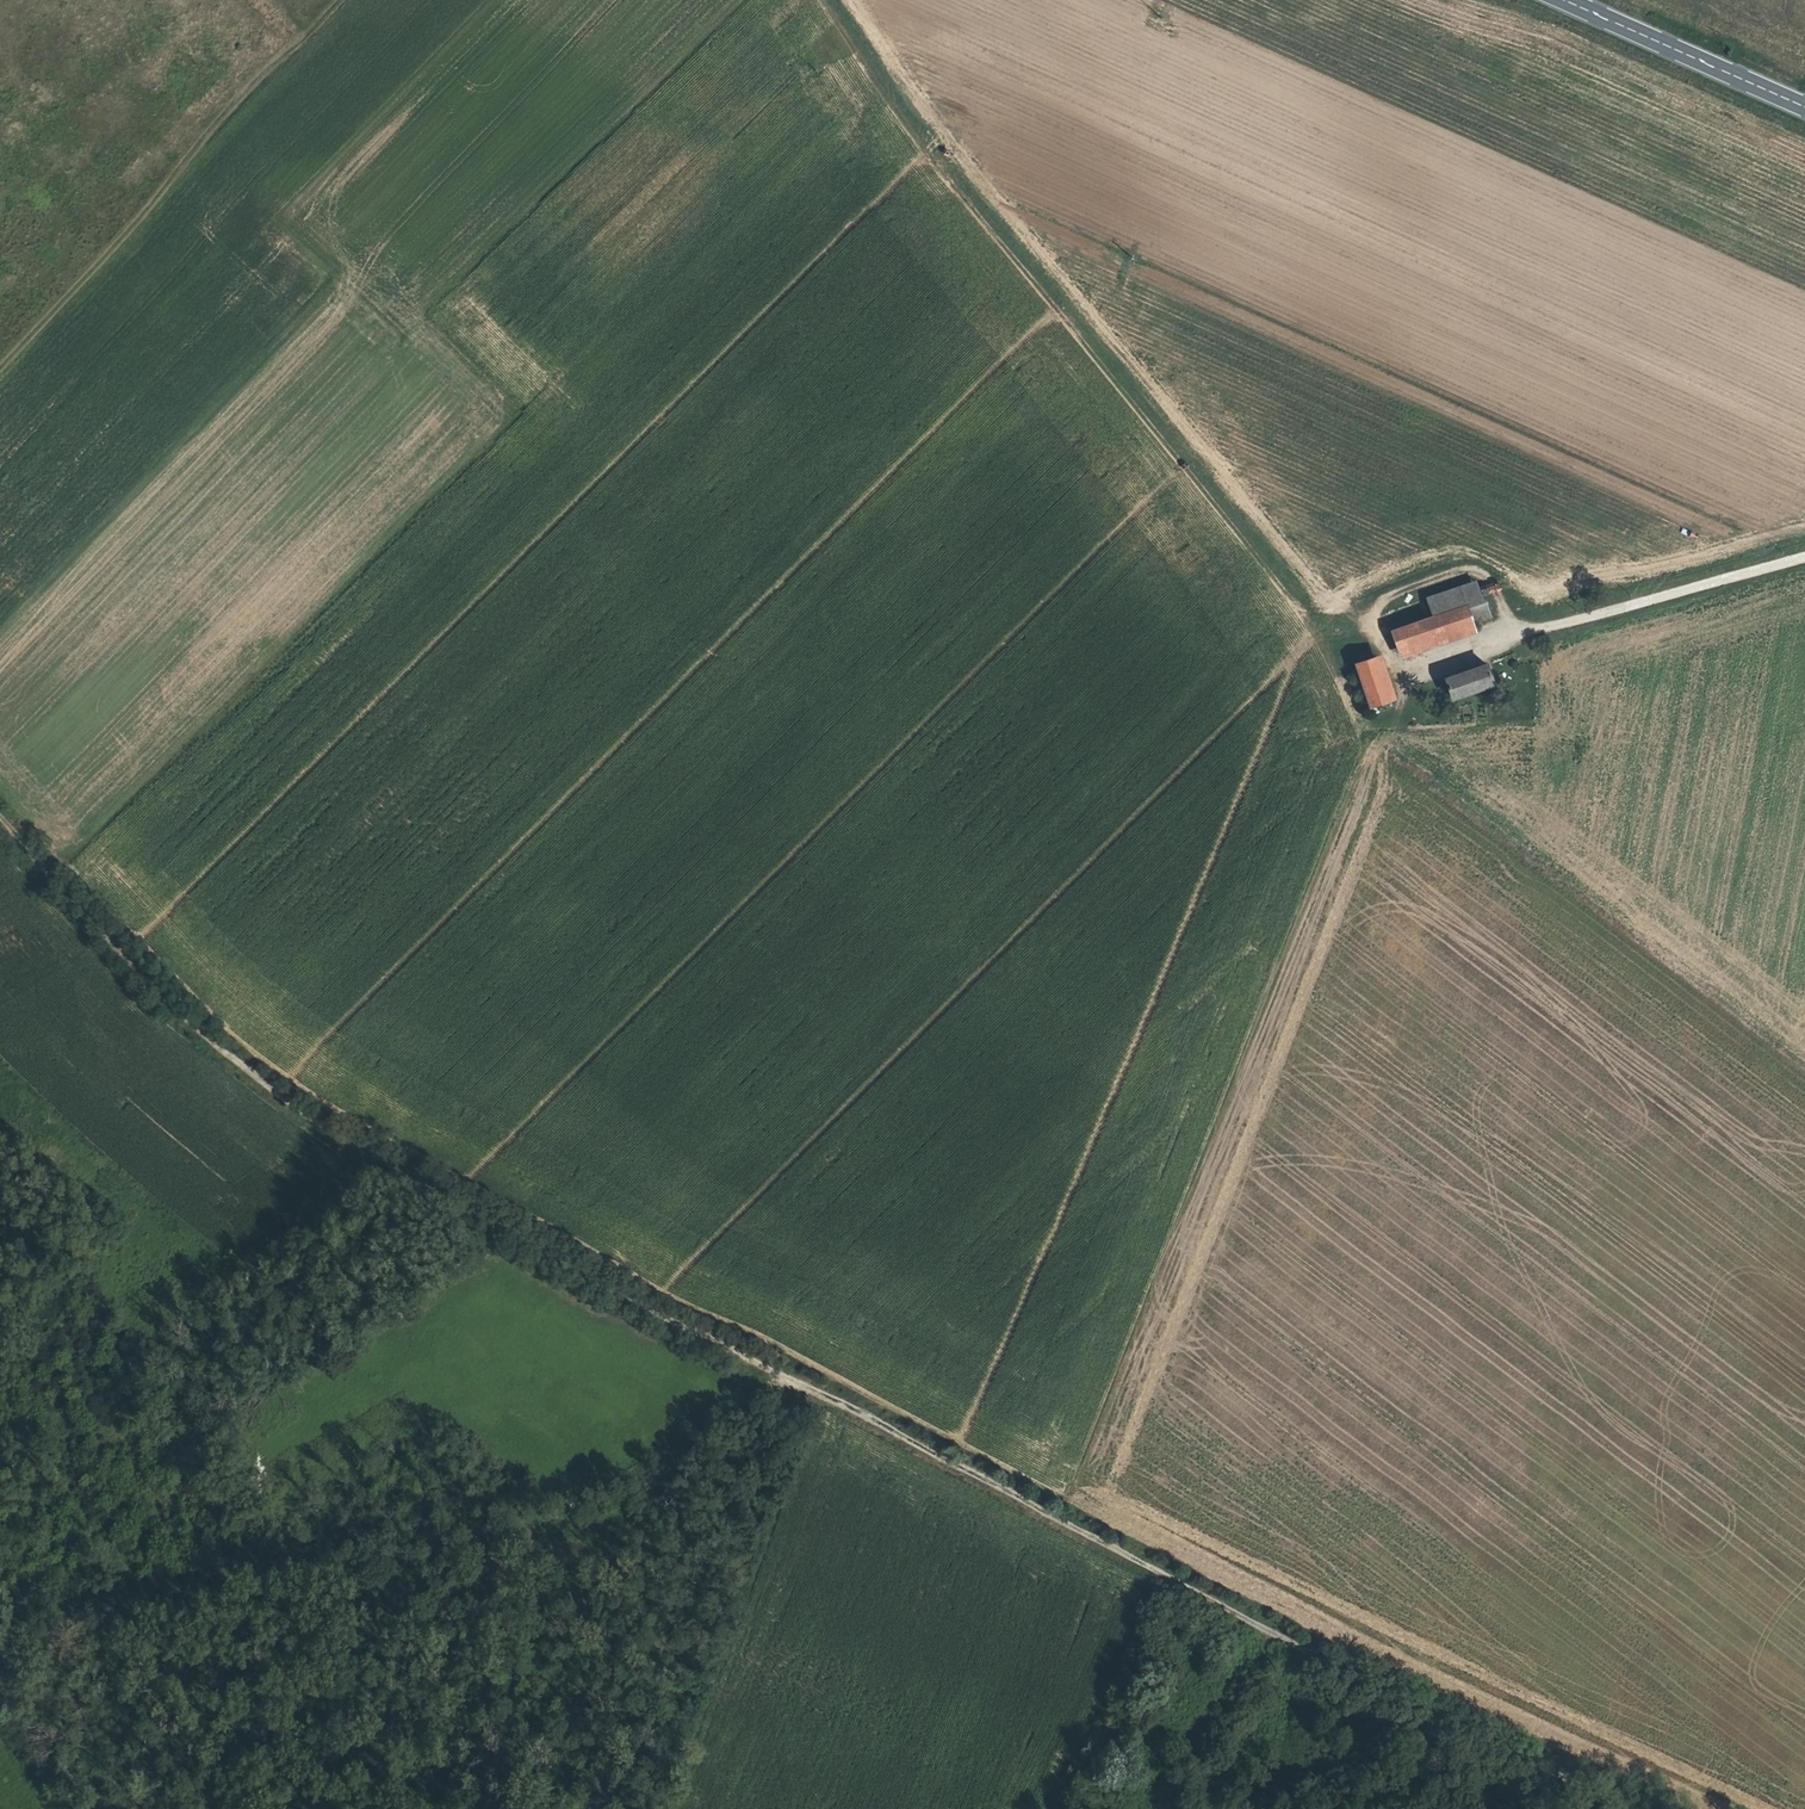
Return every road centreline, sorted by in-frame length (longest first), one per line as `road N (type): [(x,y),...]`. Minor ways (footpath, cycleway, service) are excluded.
road 1 (track): [(1625,1808),(1194,1596),(554,1261),(324,1129),(130,966),(0,819)]
road 2 (primary): [(1804,107),(1580,6)]

